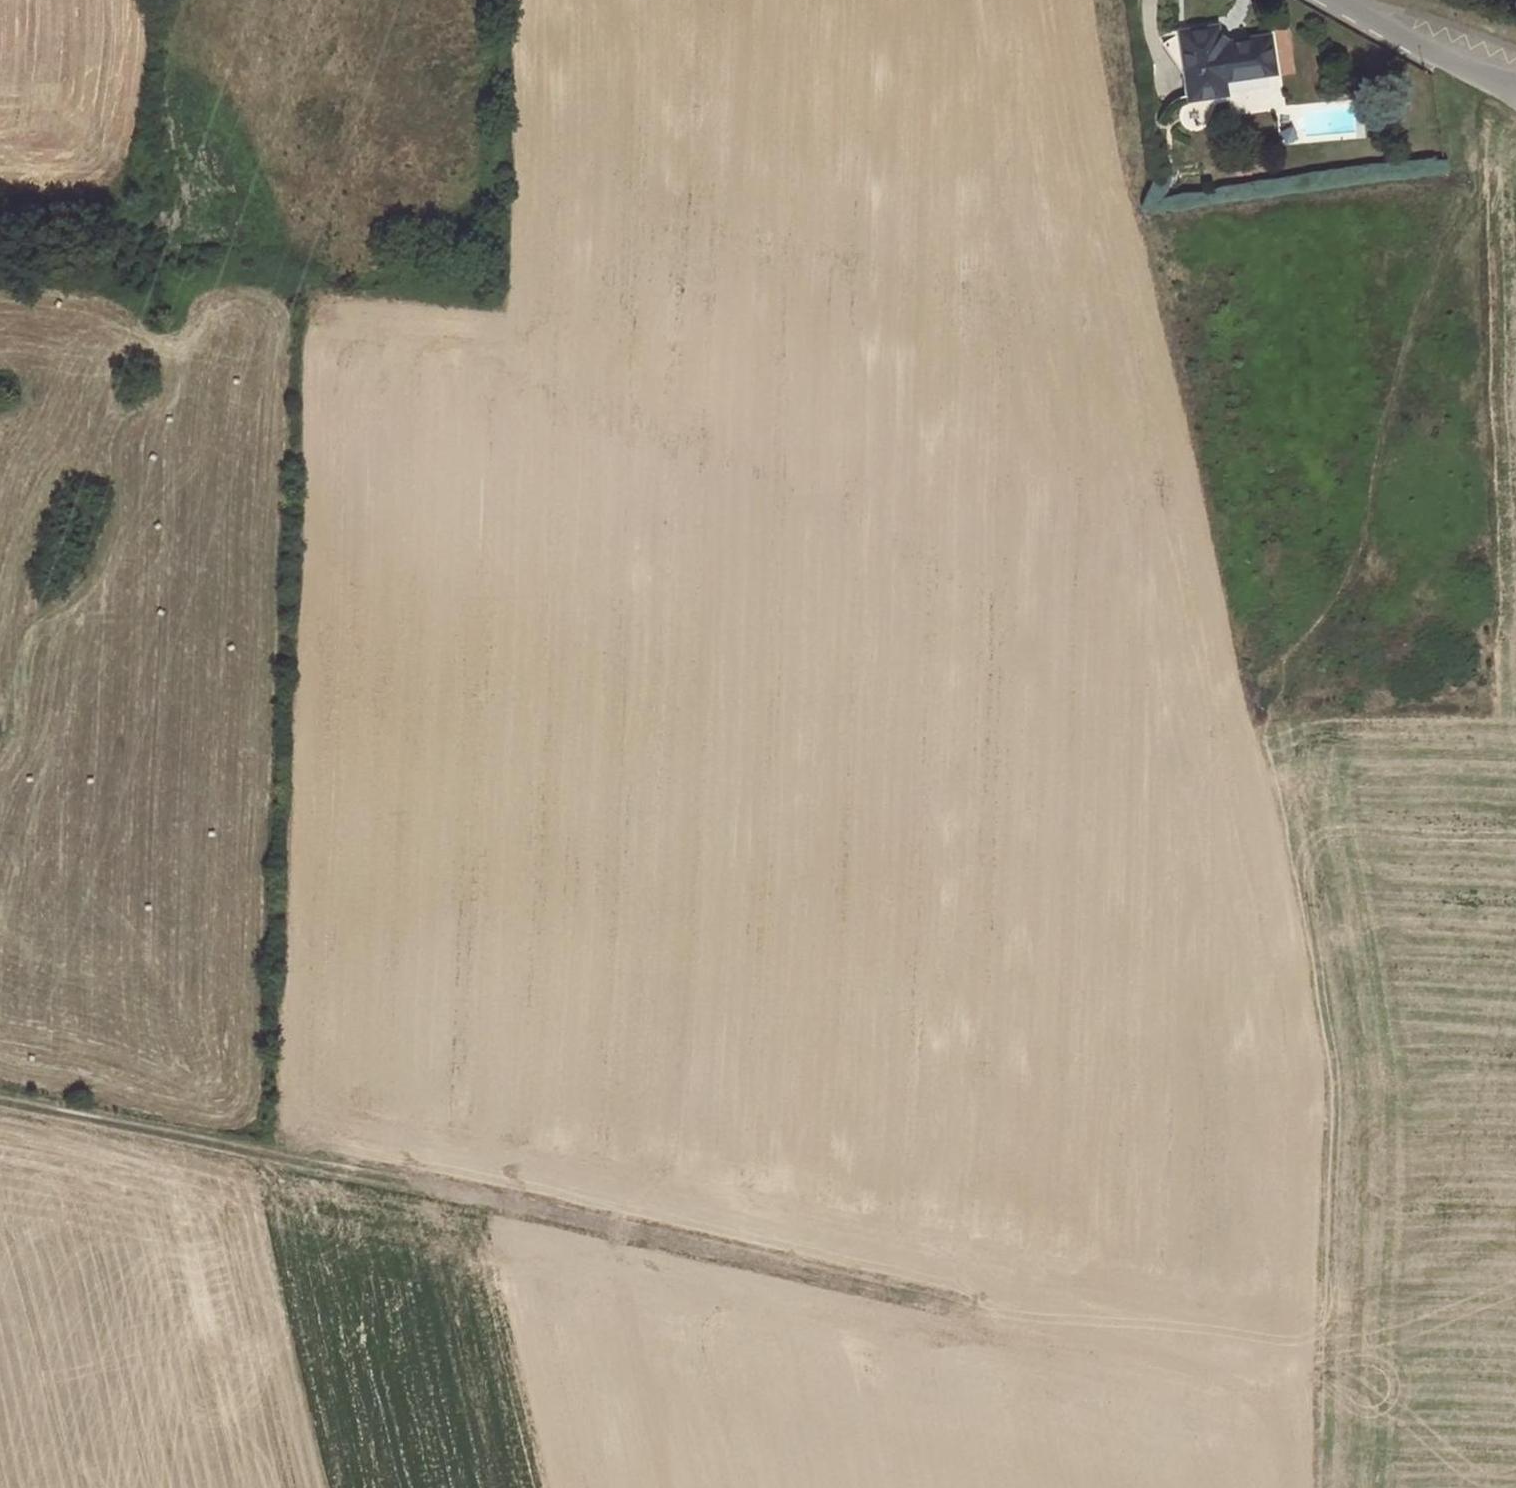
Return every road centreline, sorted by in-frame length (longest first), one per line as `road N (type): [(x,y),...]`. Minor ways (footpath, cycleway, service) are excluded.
road 1 (track): [(0,1099),(925,1296),(1029,1311)]
road 2 (unclassified): [(1333,0),(1515,88)]

